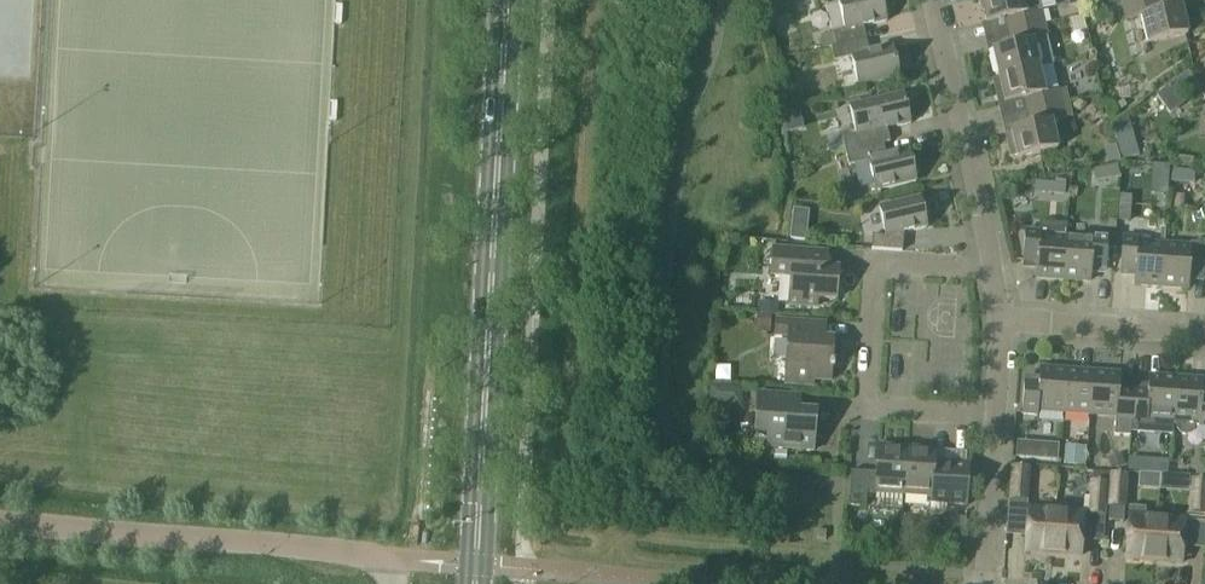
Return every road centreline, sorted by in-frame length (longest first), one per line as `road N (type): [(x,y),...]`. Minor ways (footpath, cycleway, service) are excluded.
road 1 (secondary): [(477,583),(507,0)]
road 2 (tertiary): [(395,583),(396,561),(0,522)]
road 3 (residential): [(997,270),(880,269),(870,416),(997,424)]
road 4 (residential): [(997,270),(937,0)]
road 5 (residential): [(1005,326),(1204,338)]
road 6 (residential): [(987,583),(997,424)]

